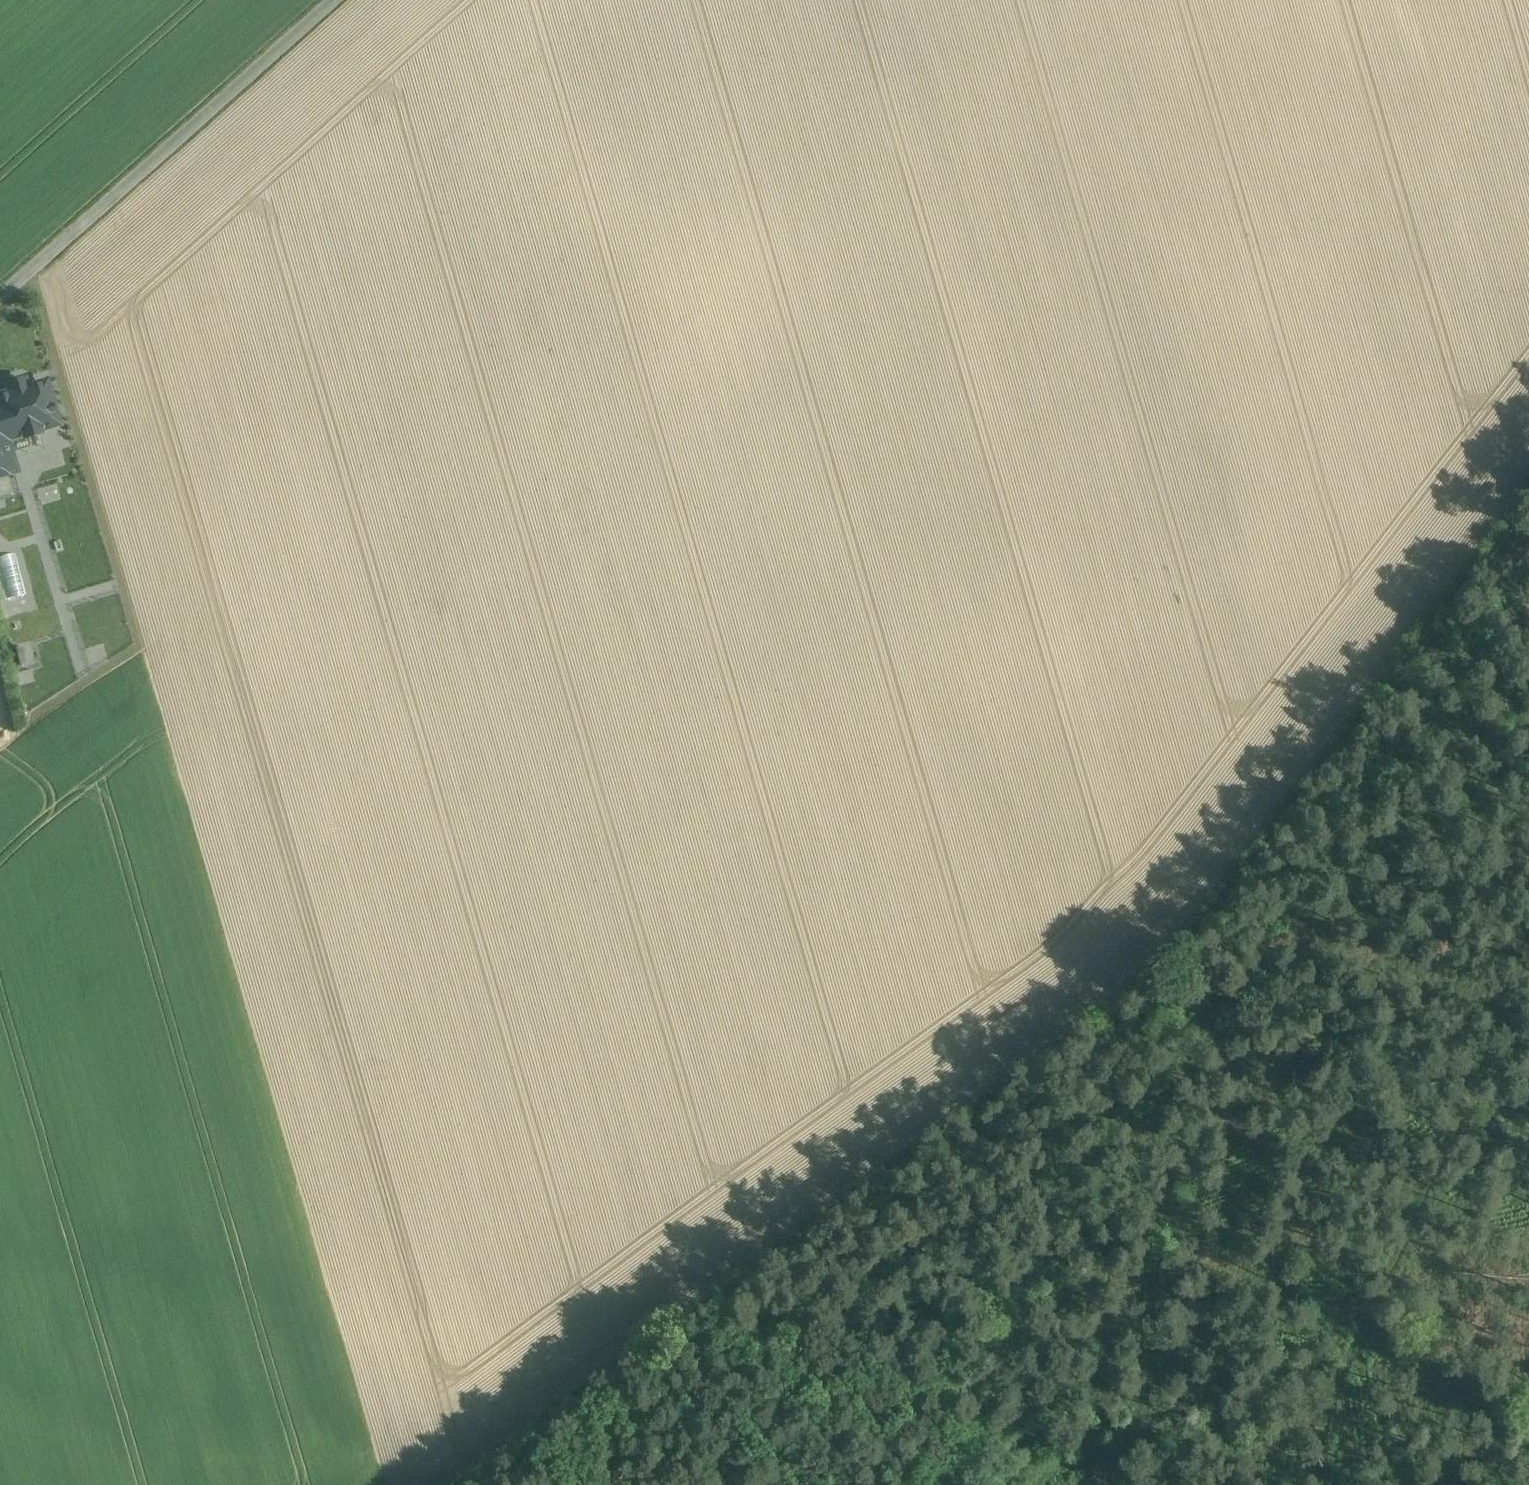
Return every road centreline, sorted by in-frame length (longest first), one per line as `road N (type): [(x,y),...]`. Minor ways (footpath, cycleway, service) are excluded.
road 1 (track): [(477,1484),(1168,984),(1528,518)]
road 2 (unclassified): [(0,294),(321,0)]
road 3 (track): [(1528,1127),(1168,984)]

